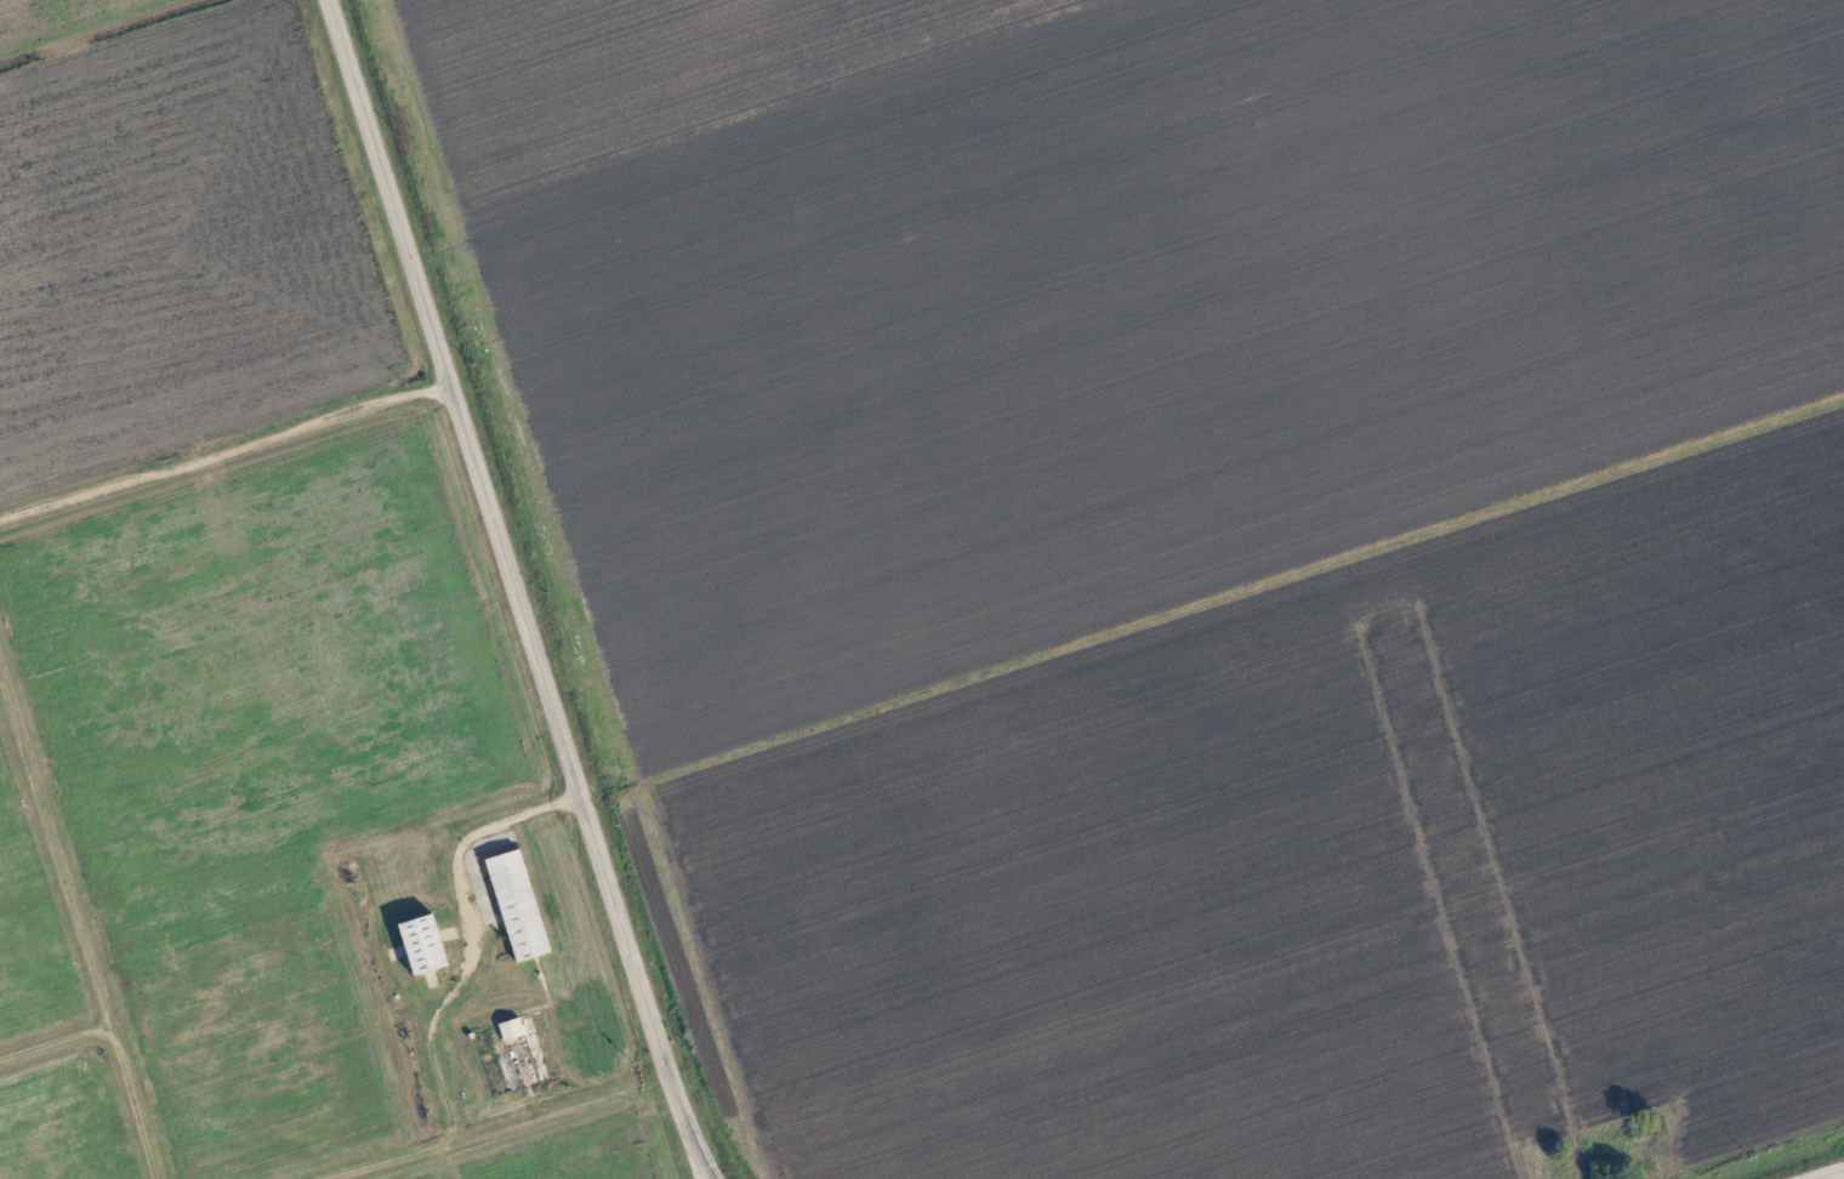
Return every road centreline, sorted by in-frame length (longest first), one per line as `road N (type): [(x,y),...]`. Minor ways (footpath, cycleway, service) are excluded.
road 1 (tertiary): [(325,0),(661,1063),(710,1178)]

